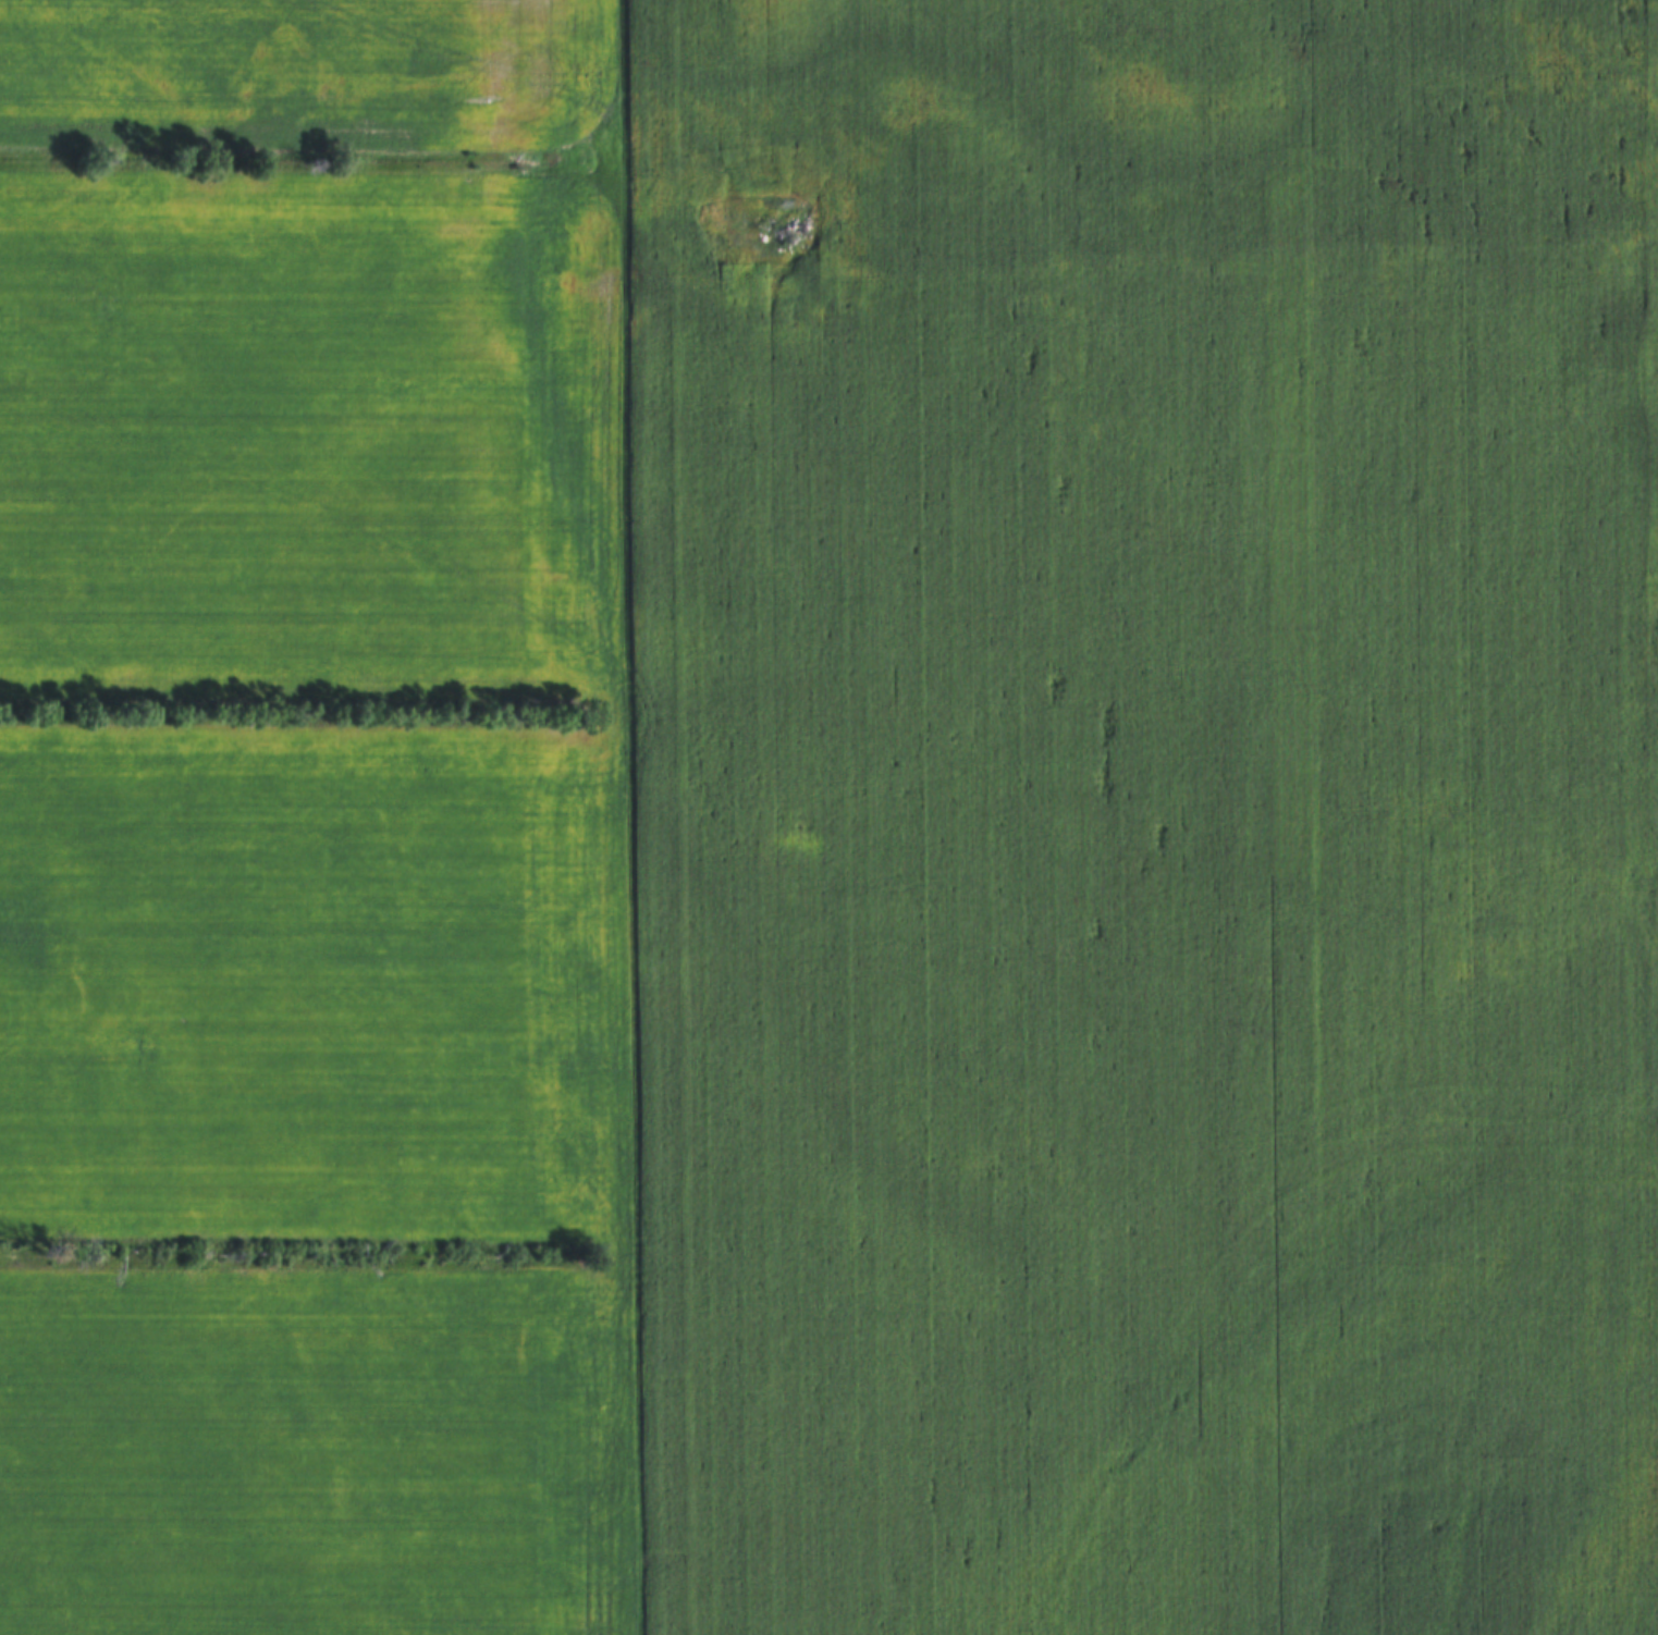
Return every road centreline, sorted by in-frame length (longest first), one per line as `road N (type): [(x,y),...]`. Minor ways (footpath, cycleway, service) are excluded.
road 1 (track): [(638,1634),(628,0)]

